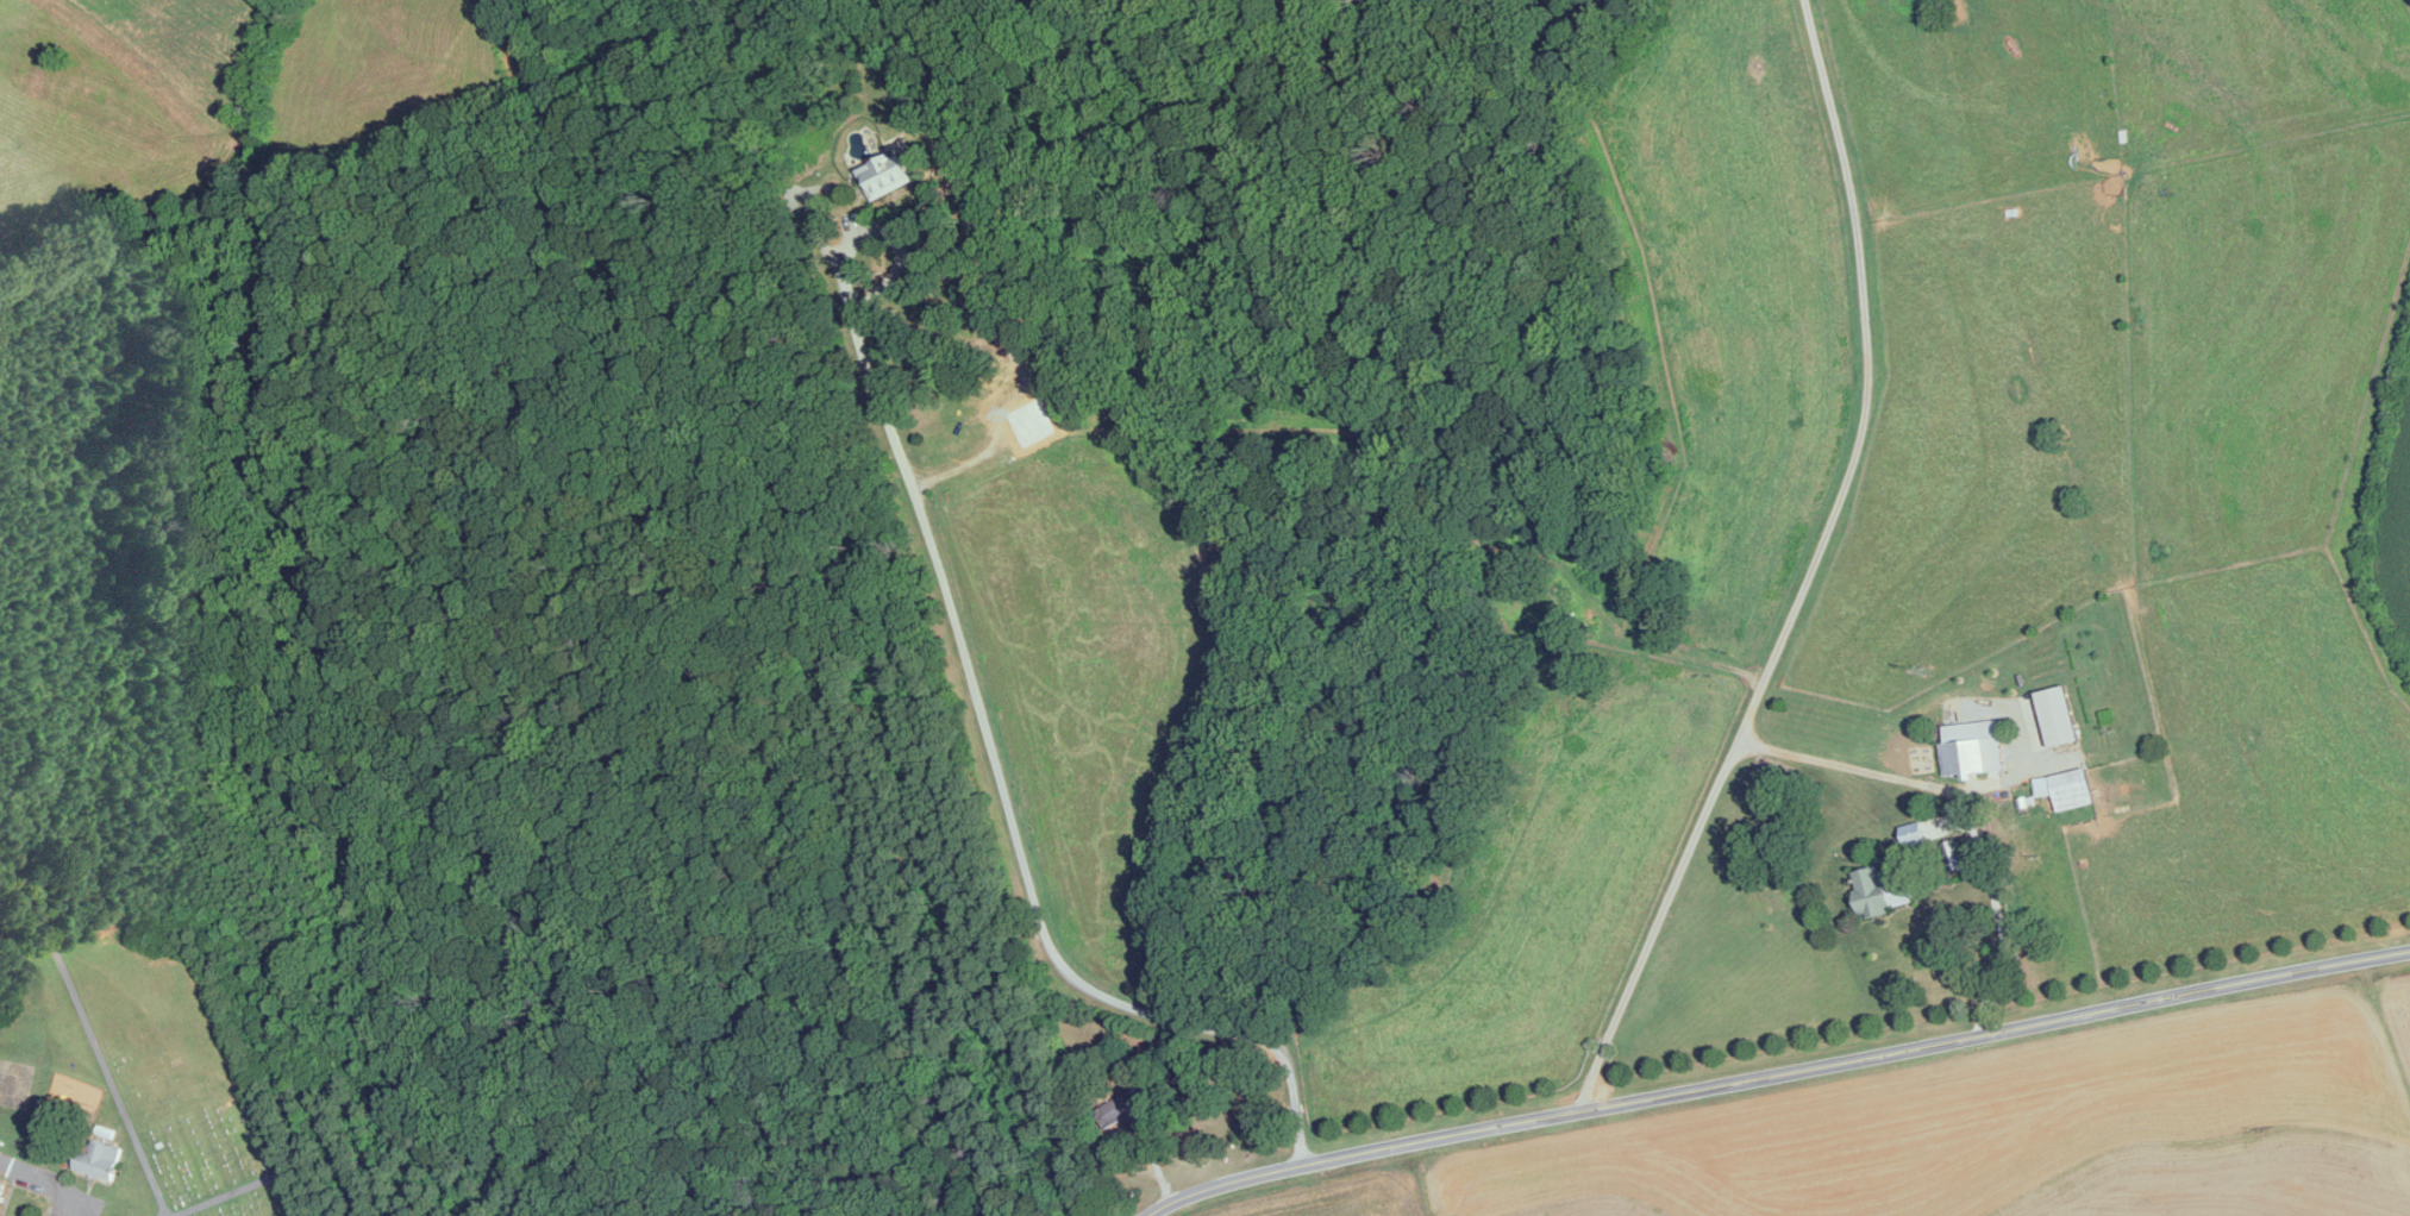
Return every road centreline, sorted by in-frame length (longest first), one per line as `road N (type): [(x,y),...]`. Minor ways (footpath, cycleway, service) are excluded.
road 1 (residential): [(1146,1215),(1269,1171),(2409,949)]

